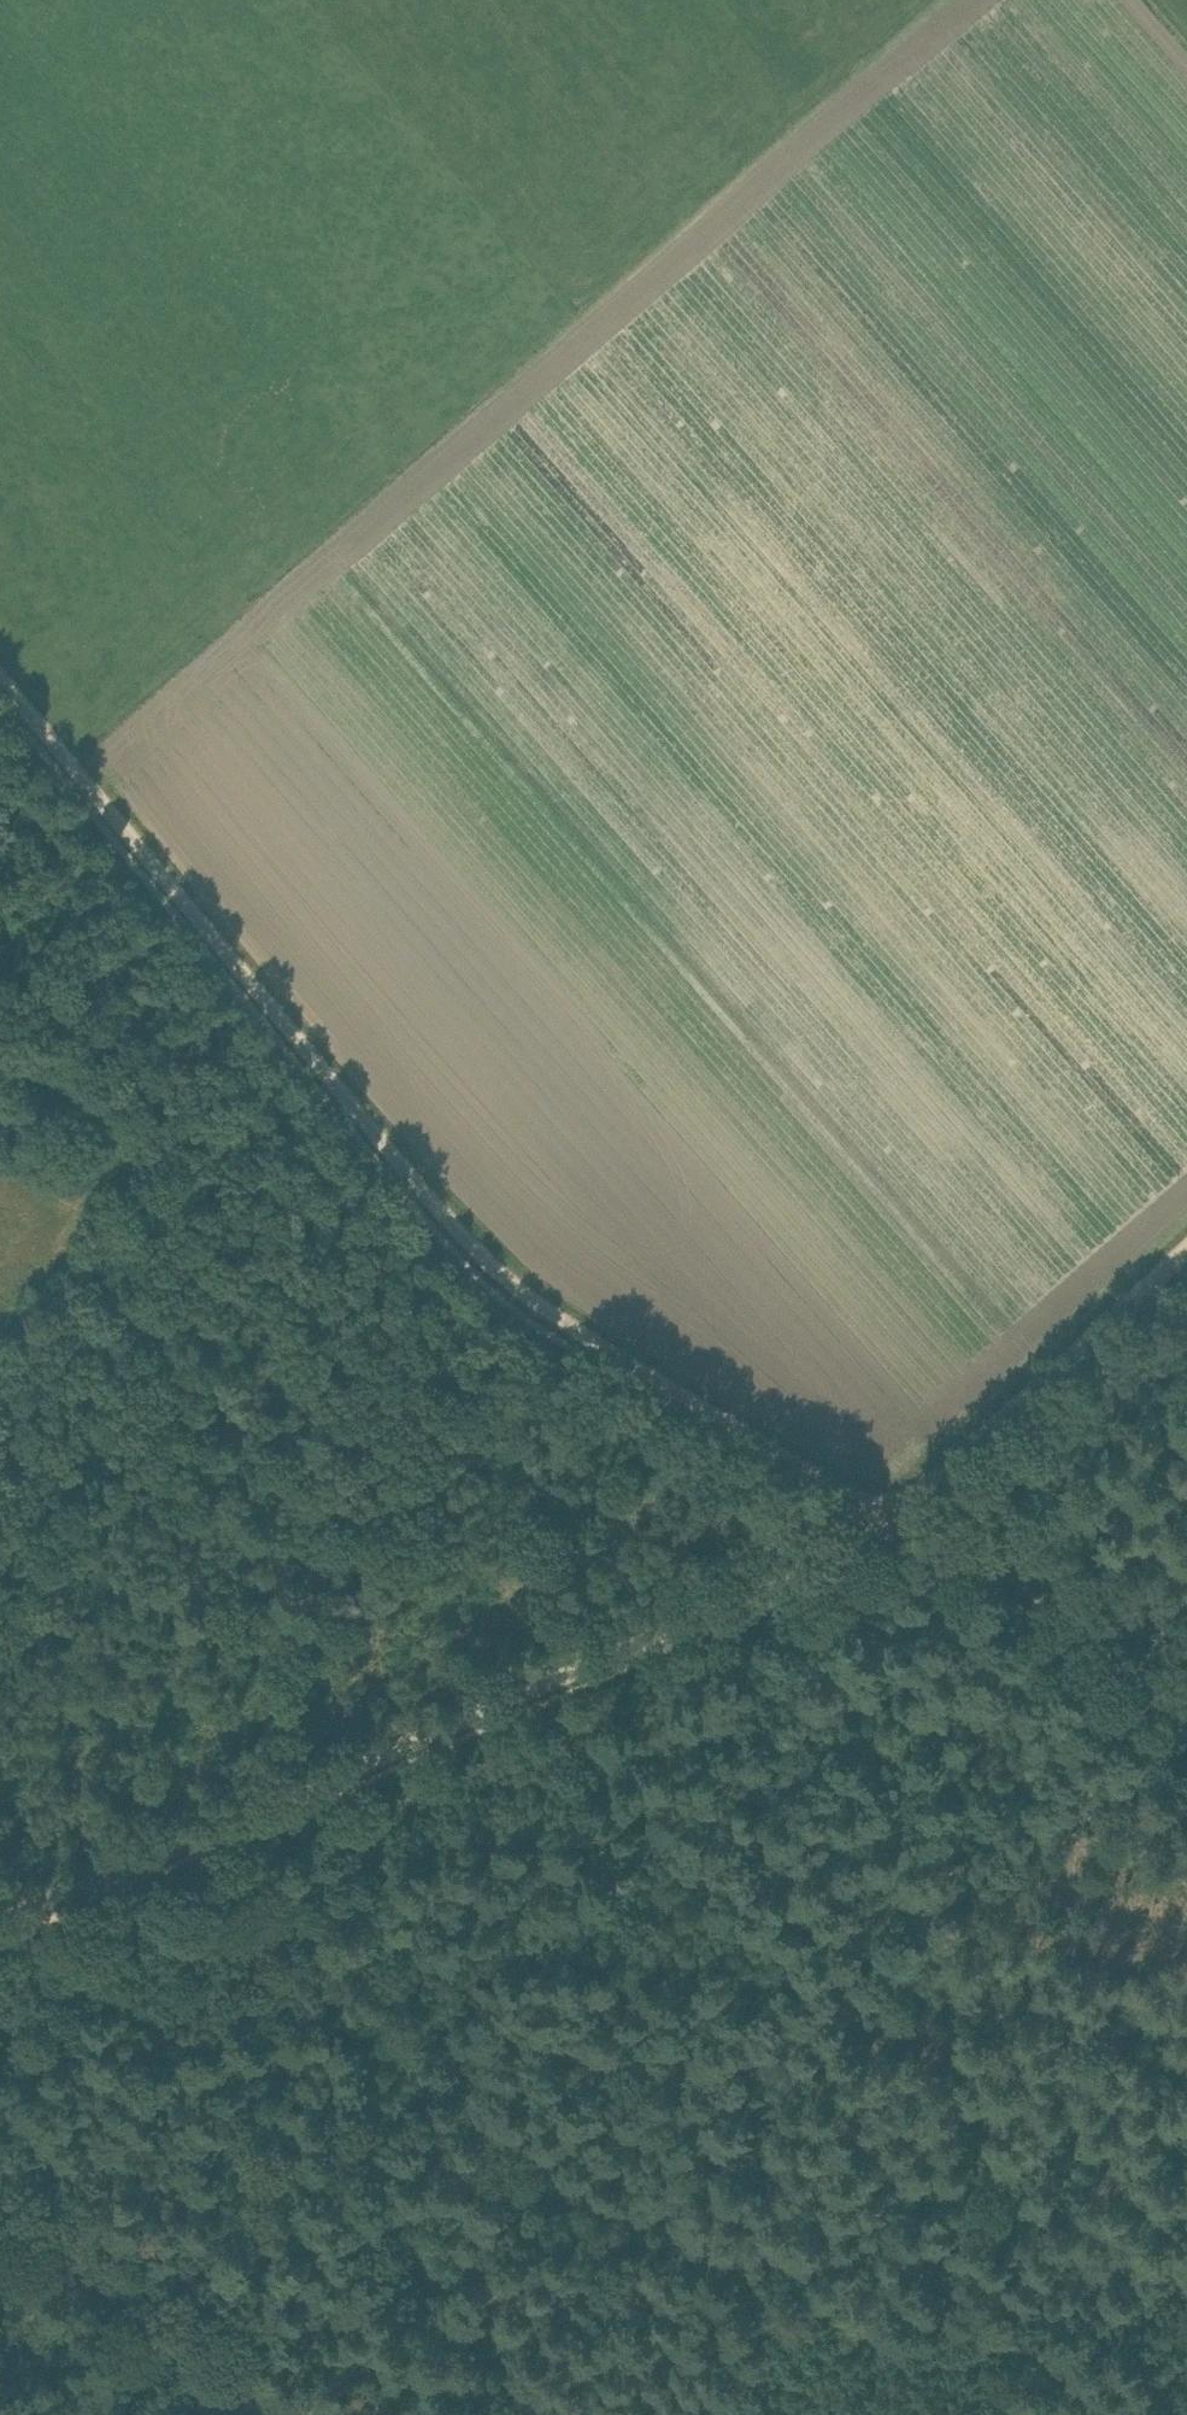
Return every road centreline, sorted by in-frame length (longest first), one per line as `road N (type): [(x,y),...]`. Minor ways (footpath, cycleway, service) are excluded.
road 1 (track): [(1186,1716),(1021,1573),(911,1522),(884,1518),(798,1471),(557,1315),(475,1249),(0,673)]
road 2 (track): [(0,1911),(500,1708),(829,1560),(1186,1255)]
road 3 (track): [(252,2414),(0,2203)]

